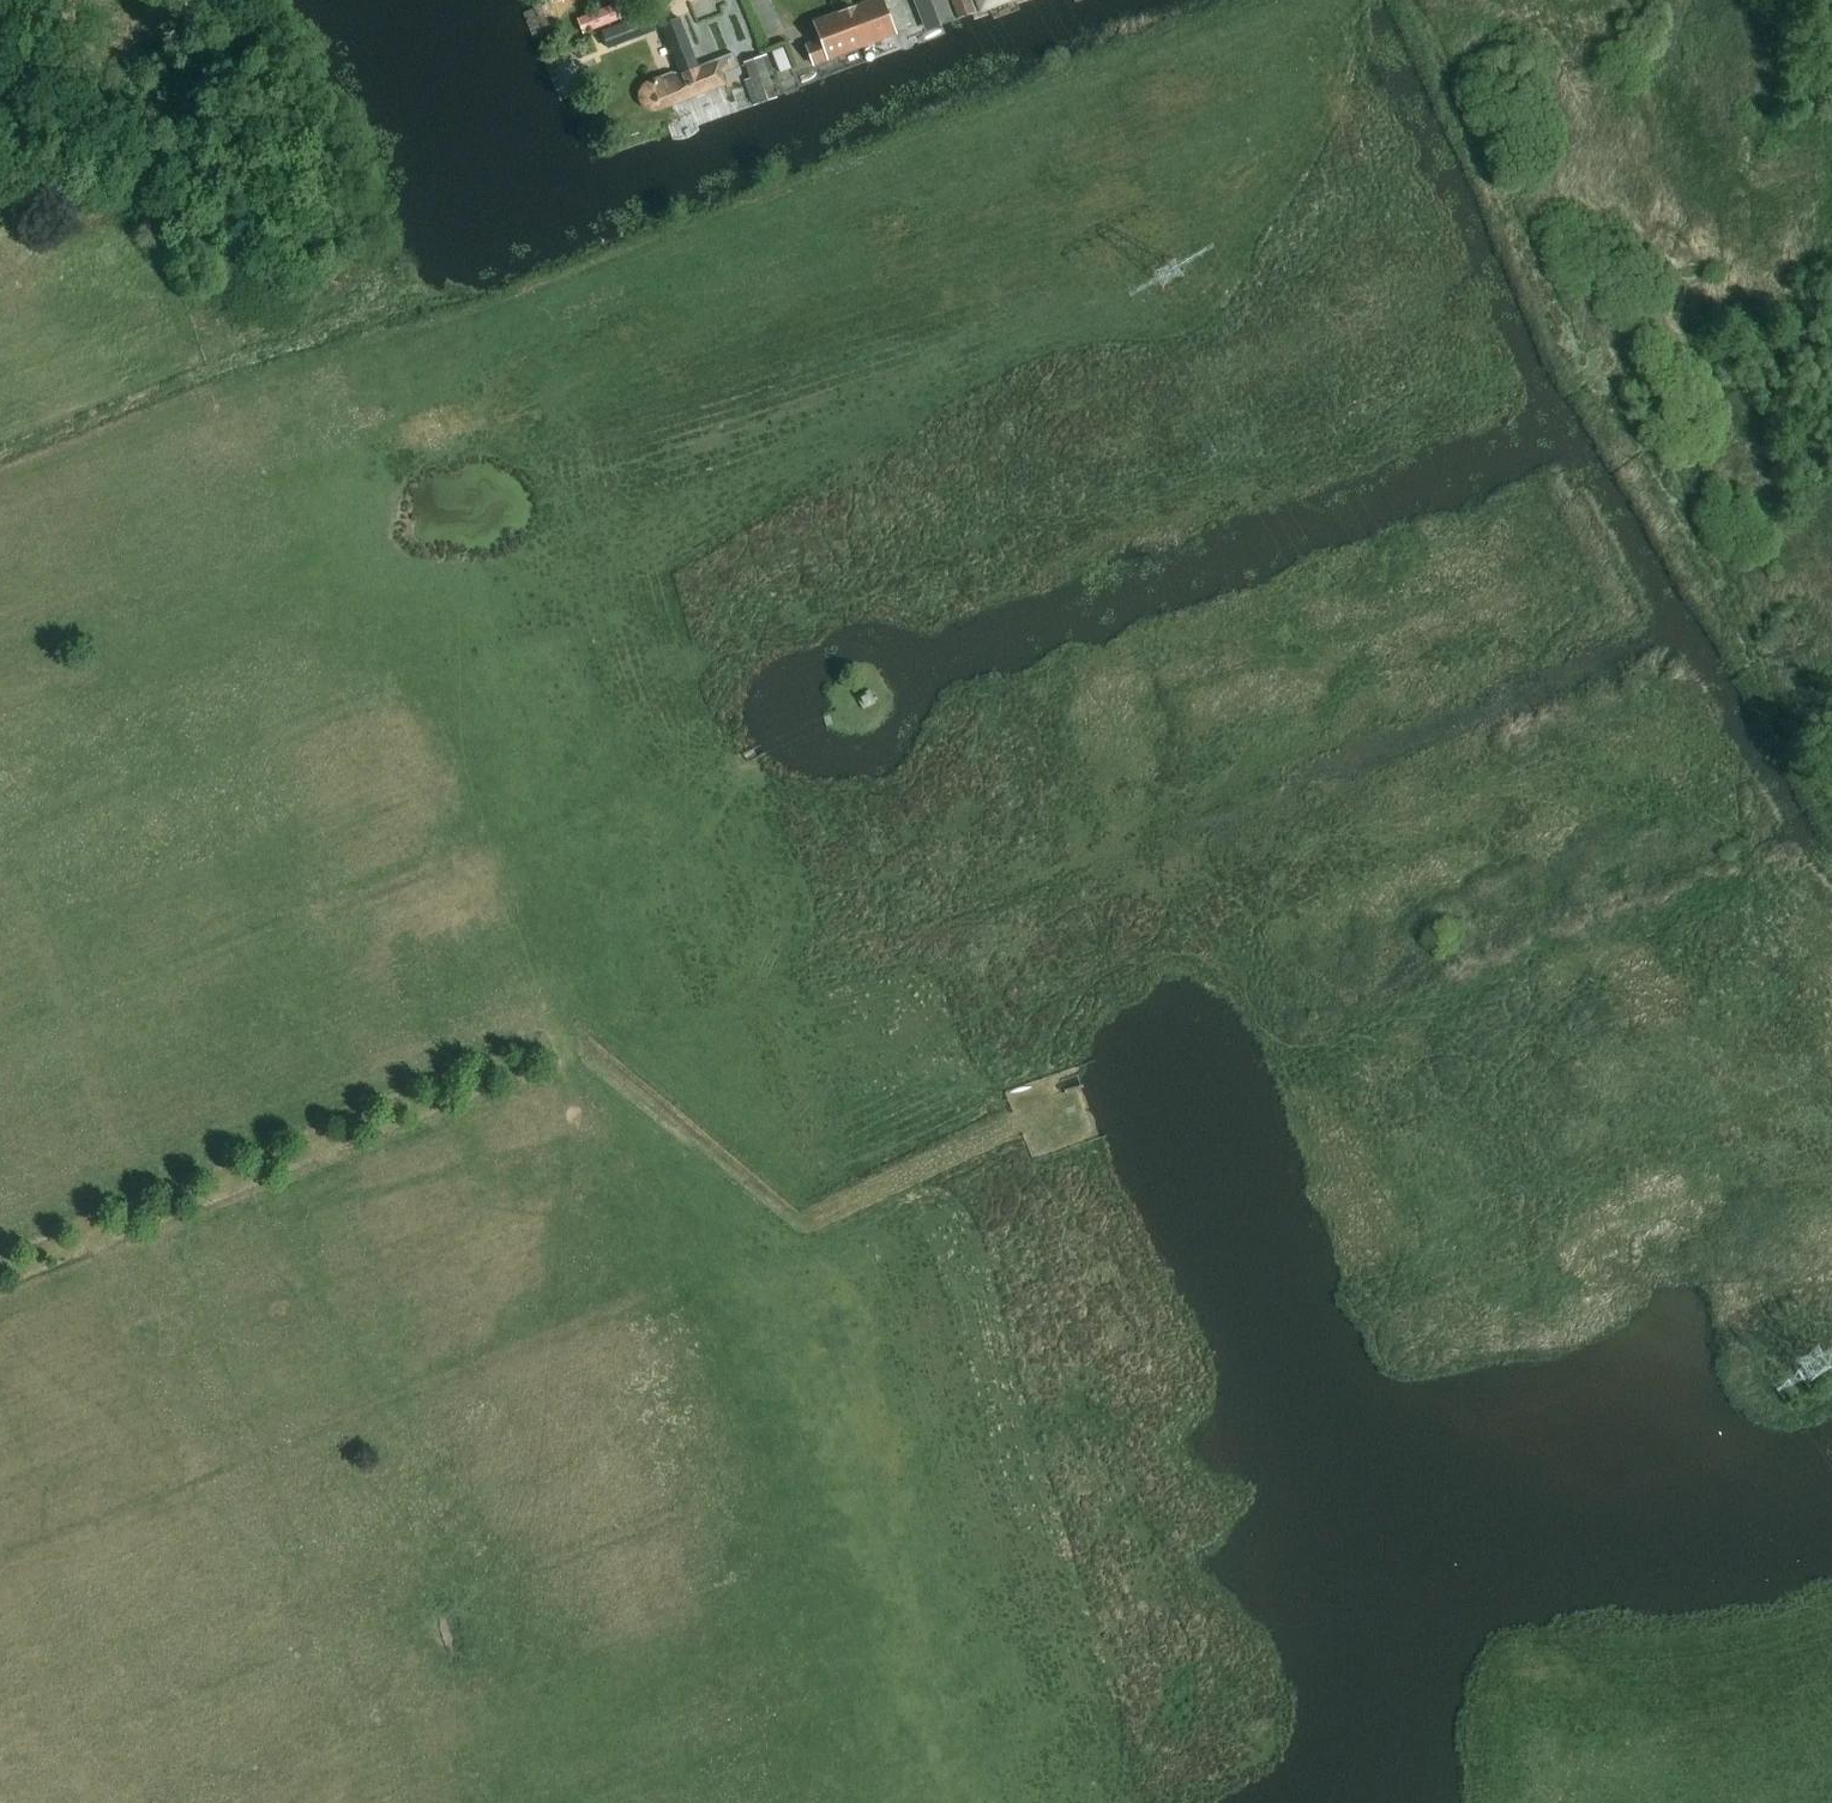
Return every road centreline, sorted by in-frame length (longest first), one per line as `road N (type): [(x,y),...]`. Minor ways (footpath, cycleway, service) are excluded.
road 1 (track): [(0,1277),(552,1049),(600,1056),(789,1213),(814,1215),(1026,1115)]

